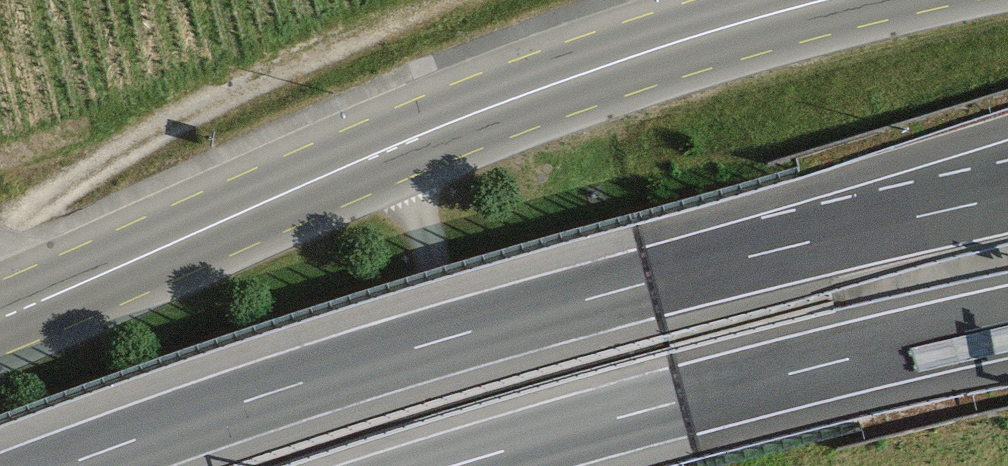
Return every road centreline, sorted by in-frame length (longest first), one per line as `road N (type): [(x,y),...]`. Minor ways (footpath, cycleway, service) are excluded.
road 1 (motorway): [(1007,196),(649,282),(338,371),(66,465)]
road 2 (primary): [(830,0),(658,46),(473,115),(0,318)]
road 3 (motorway): [(454,465),(1007,323)]

